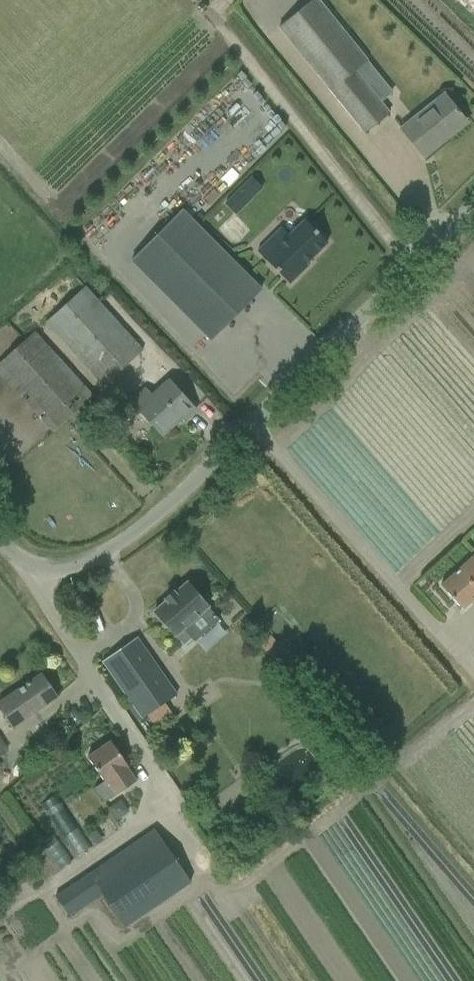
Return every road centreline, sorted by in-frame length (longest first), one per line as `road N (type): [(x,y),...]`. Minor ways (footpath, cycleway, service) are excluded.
road 1 (unclassified): [(473,235),(126,566),(75,593),(48,588),(0,555)]

